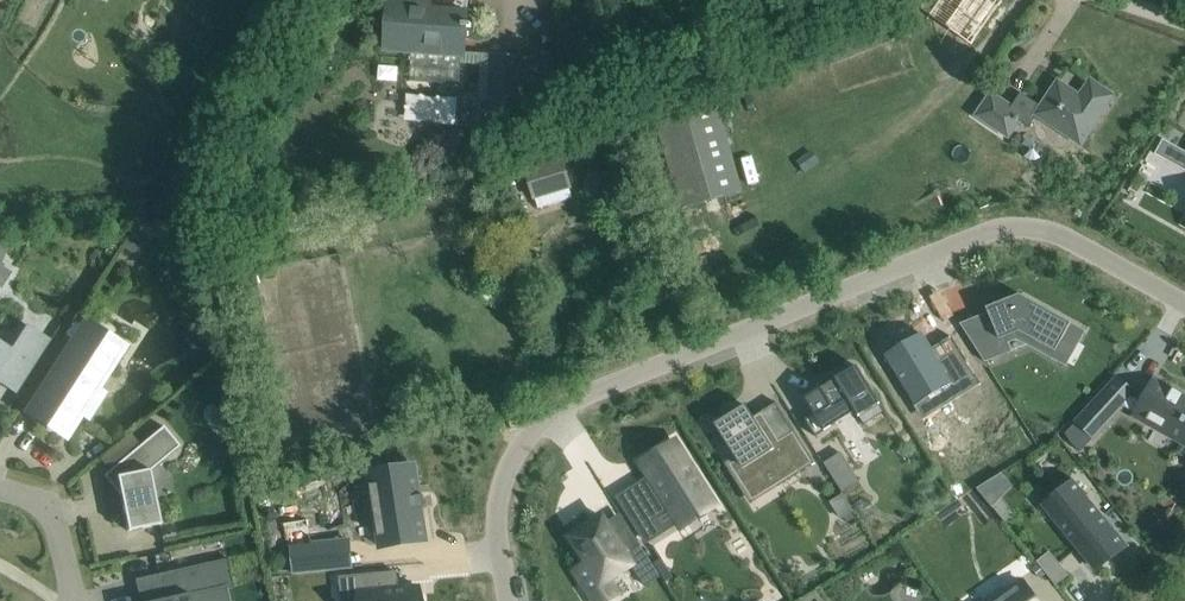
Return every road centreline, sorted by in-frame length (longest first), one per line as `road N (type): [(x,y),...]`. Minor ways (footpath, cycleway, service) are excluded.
road 1 (residential): [(512,600),(502,533),(516,459),(576,403),(994,233),(1058,236),(1184,305)]
road 2 (residential): [(0,491),(52,513),(70,600)]

